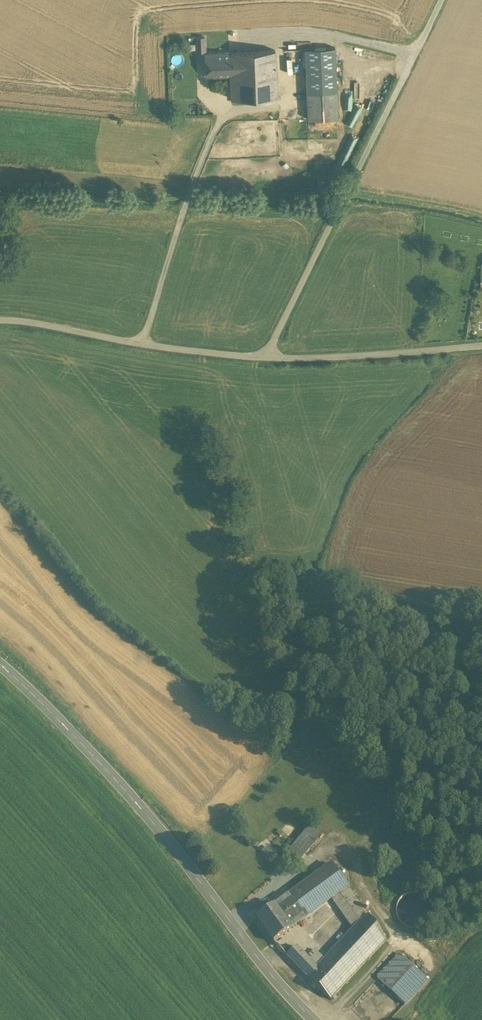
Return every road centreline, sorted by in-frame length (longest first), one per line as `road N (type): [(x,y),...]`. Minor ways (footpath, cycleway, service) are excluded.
road 1 (secondary): [(310,1019),(143,808),(0,663)]
road 2 (unclassified): [(441,0),(264,357)]
road 3 (unclassified): [(0,320),(264,357)]
road 4 (unclassified): [(264,357),(481,346)]

